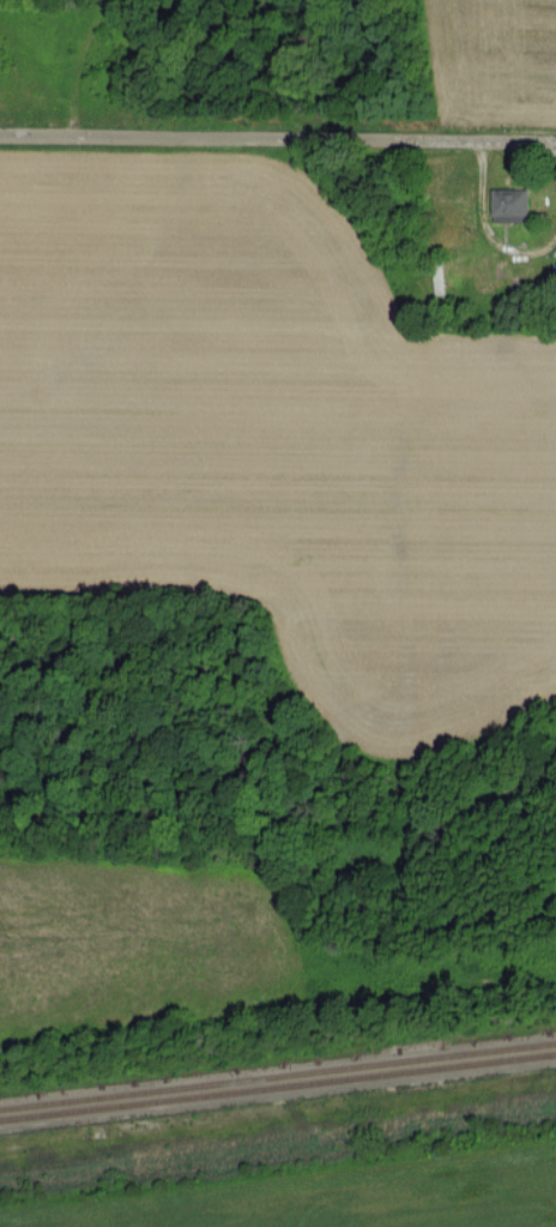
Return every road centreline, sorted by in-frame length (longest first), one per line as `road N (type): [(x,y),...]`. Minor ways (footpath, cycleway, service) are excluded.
road 1 (tertiary): [(555,140),(0,134)]

